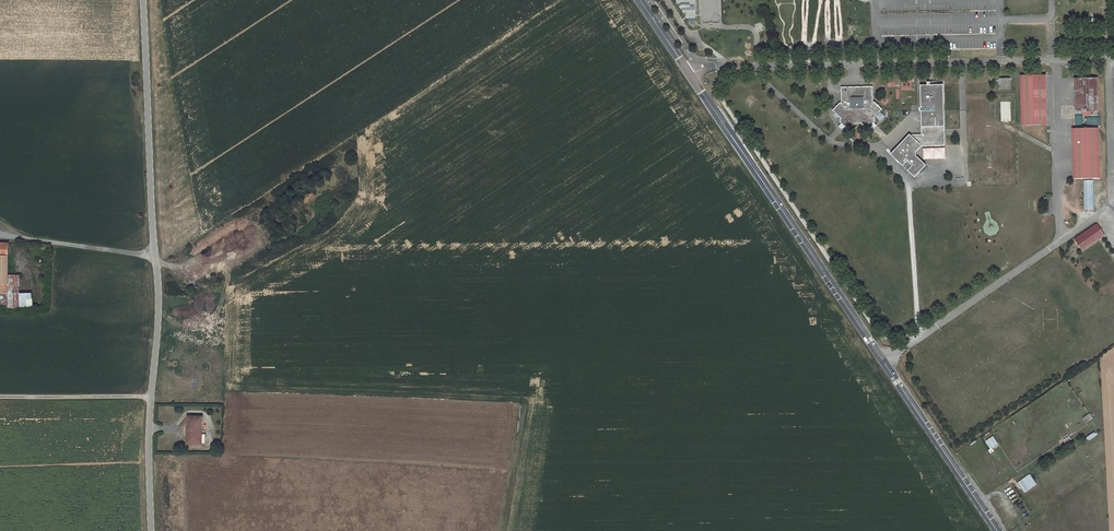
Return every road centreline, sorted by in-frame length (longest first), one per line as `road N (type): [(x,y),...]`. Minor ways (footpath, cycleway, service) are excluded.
road 1 (tertiary): [(997,530),(640,0)]
road 2 (unclassified): [(152,530),(159,303),(143,0)]
road 3 (track): [(0,396),(151,396)]

